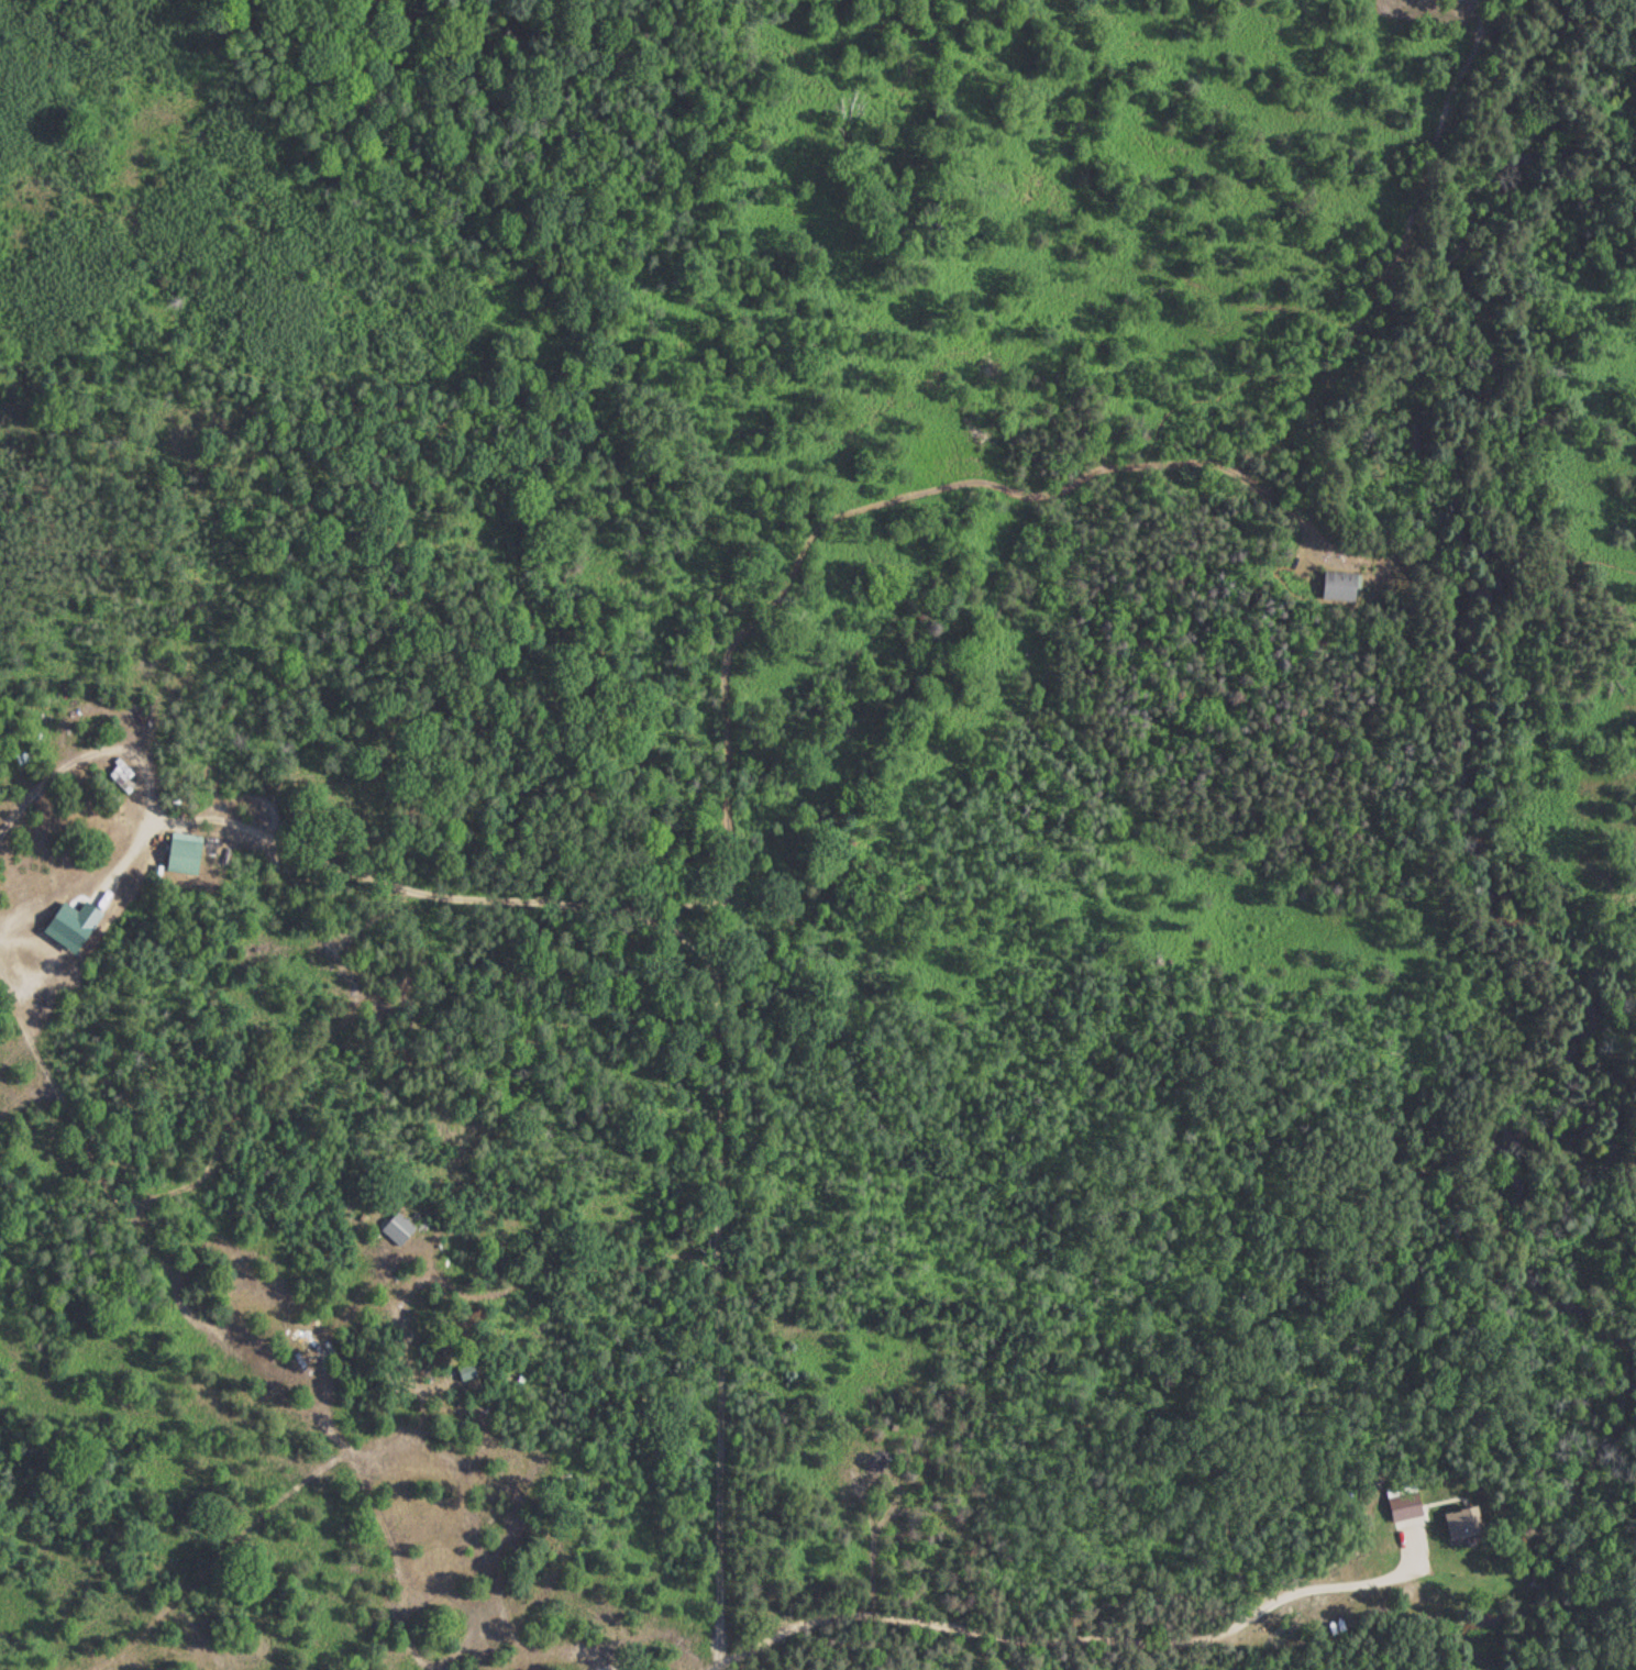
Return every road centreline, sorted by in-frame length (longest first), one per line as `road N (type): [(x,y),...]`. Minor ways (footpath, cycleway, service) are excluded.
road 1 (track): [(713,1669),(709,949),(942,601),(1064,0)]
road 2 (track): [(0,450),(131,644),(501,918),(673,971),(709,949)]

